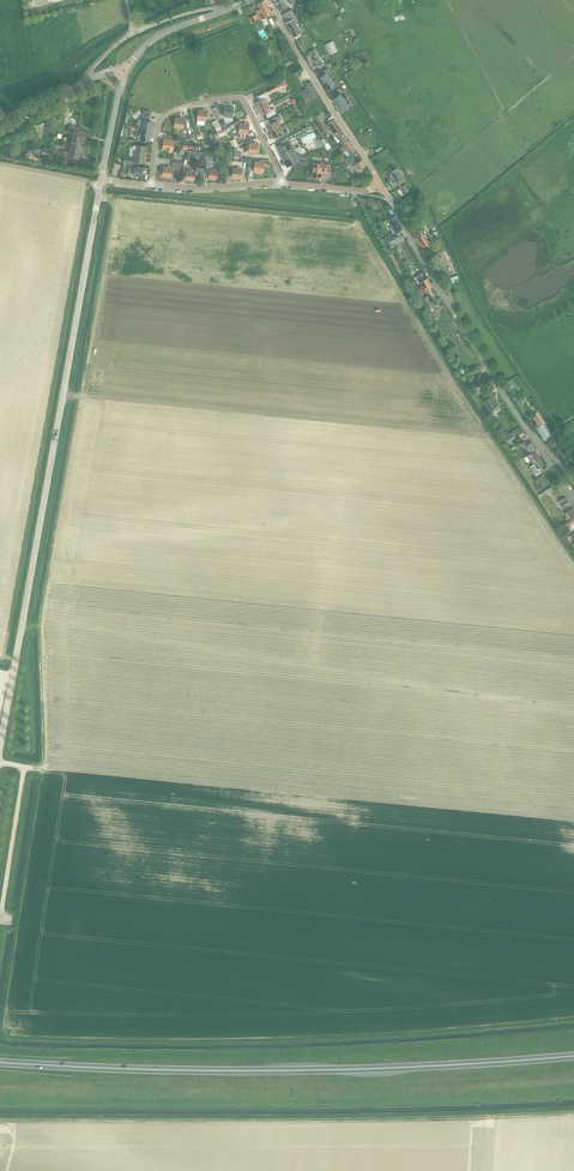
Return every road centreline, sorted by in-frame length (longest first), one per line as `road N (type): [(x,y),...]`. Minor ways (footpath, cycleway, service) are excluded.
road 1 (tertiary): [(0,749),(103,180)]
road 2 (trunk): [(573,1056),(272,1071),(0,1062)]
road 3 (track): [(0,1121),(573,1112)]
road 4 (unclassified): [(573,504),(380,185)]
road 5 (residential): [(152,185),(165,116),(242,98),(284,183)]
road 6 (residential): [(380,185),(269,0)]
road 7 (track): [(0,764),(25,767),(5,920)]
road 8 (tertiary): [(127,66),(168,31),(253,0)]
road 9 (unclassified): [(0,118),(127,66)]
road 10 (residential): [(152,185),(284,183)]

